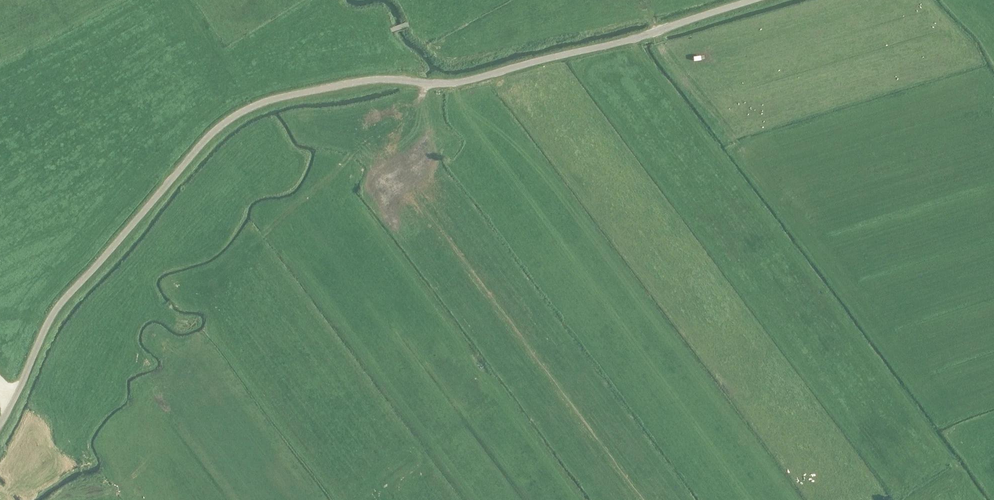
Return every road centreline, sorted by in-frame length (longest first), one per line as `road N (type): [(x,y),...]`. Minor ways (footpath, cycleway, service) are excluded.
road 1 (unclassified): [(0,427),(70,297),(204,149),(253,113),(334,86),(495,76),(761,0)]
road 2 (track): [(167,307),(421,102),(424,84)]

